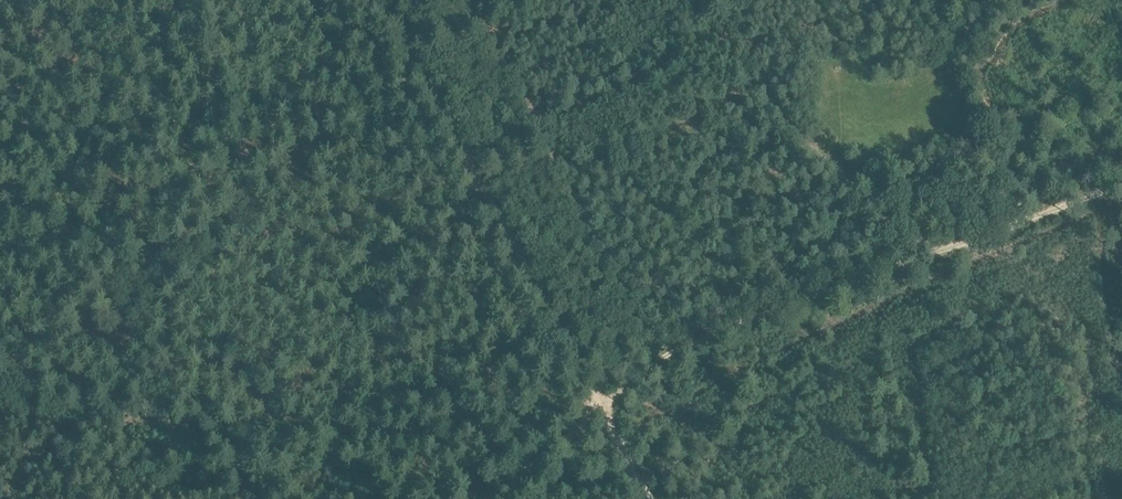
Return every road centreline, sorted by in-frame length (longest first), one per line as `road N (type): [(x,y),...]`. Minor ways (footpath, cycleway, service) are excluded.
road 1 (track): [(459,147),(323,129),(236,160),(137,178),(48,157),(0,107)]
road 2 (track): [(378,498),(284,480),(0,394)]
road 3 (track): [(599,403),(672,351),(890,270)]
road 4 (track): [(764,87),(500,221)]
road 5 (track): [(890,270),(1106,193)]
road 6 (track): [(764,87),(800,142),(828,167),(890,270)]
road 7 (track): [(500,221),(603,410)]
road 8 (track): [(383,0),(459,147)]

